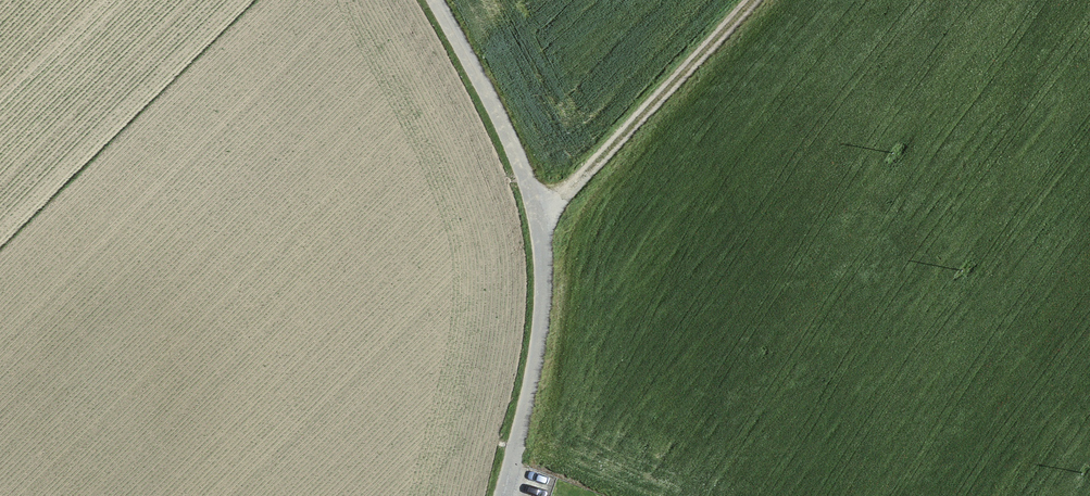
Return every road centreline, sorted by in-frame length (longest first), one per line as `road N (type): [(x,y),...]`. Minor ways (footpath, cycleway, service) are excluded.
road 1 (unclassified): [(436,0),(511,141),(539,219),(543,326),(504,495)]
road 2 (track): [(539,219),(753,0)]

